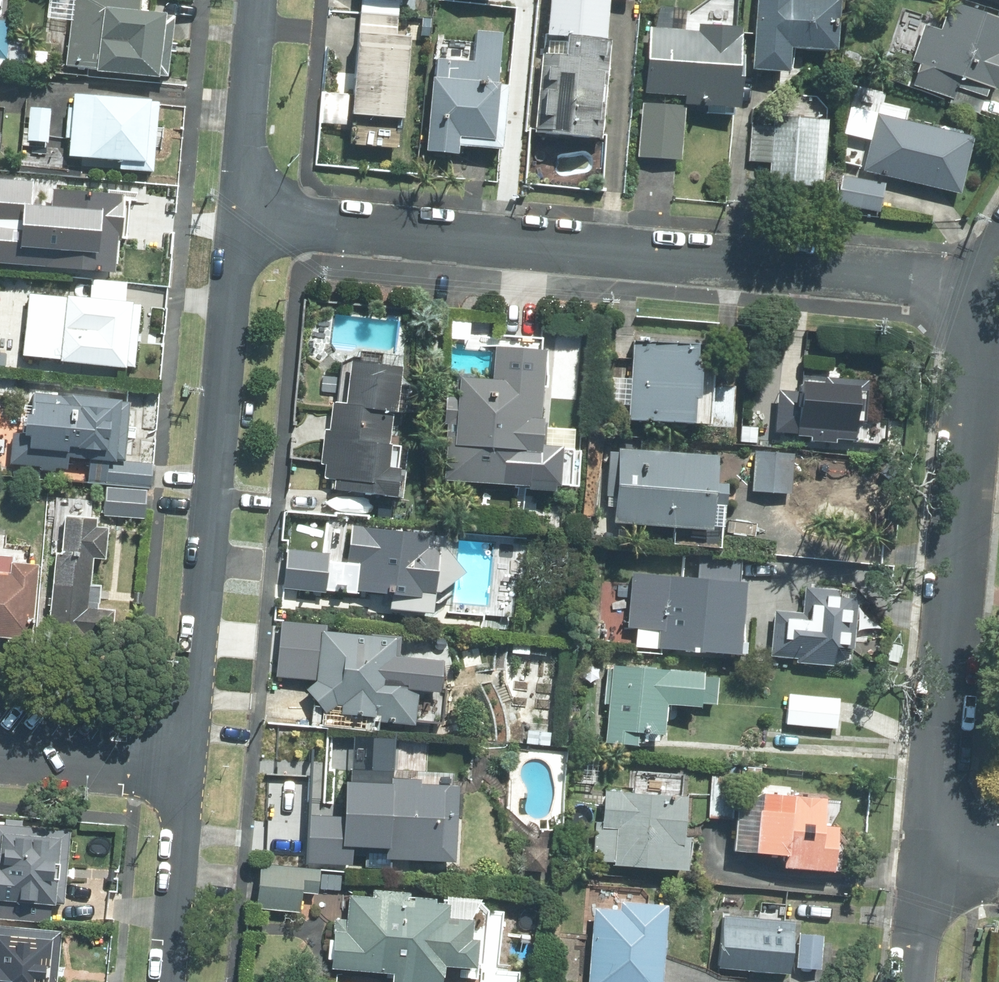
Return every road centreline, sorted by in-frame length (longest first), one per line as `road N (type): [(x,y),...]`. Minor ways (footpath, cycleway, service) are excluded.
road 1 (residential): [(238,216),(989,289)]
road 2 (residential): [(924,856),(989,289)]
road 3 (residential): [(238,216),(184,761)]
road 4 (residential): [(184,761),(168,981)]
road 5 (residential): [(257,0),(238,216)]
road 6 (residential): [(184,761),(0,748)]
road 7 (residential): [(911,981),(924,856)]

